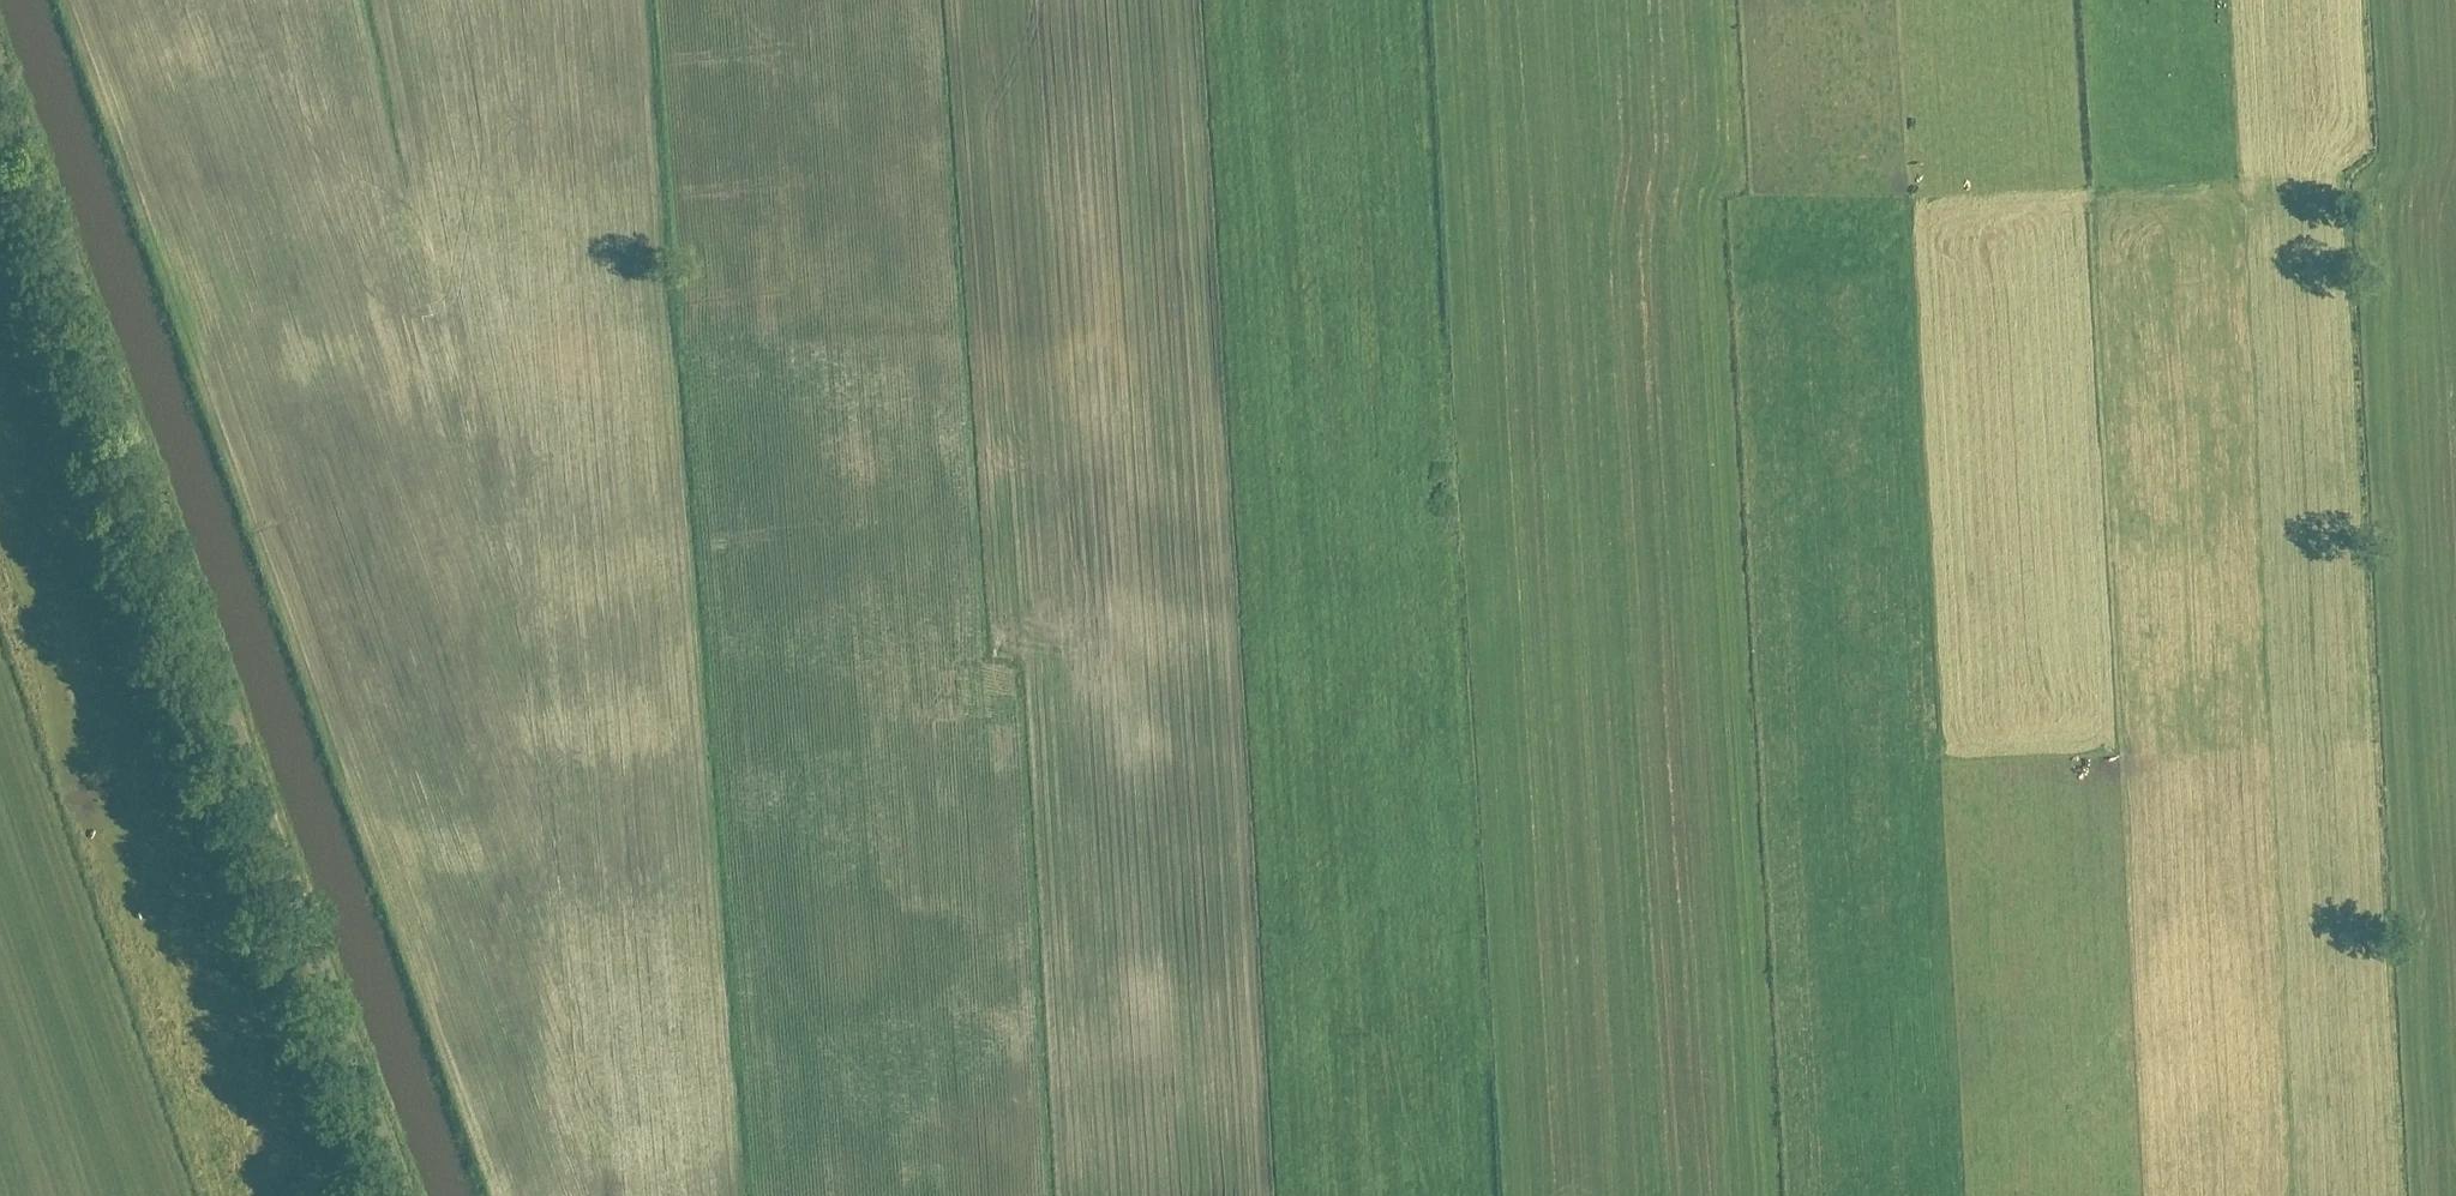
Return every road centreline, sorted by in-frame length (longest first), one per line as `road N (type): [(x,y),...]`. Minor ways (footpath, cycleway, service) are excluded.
road 1 (unclassified): [(393,1195),(0,84)]

